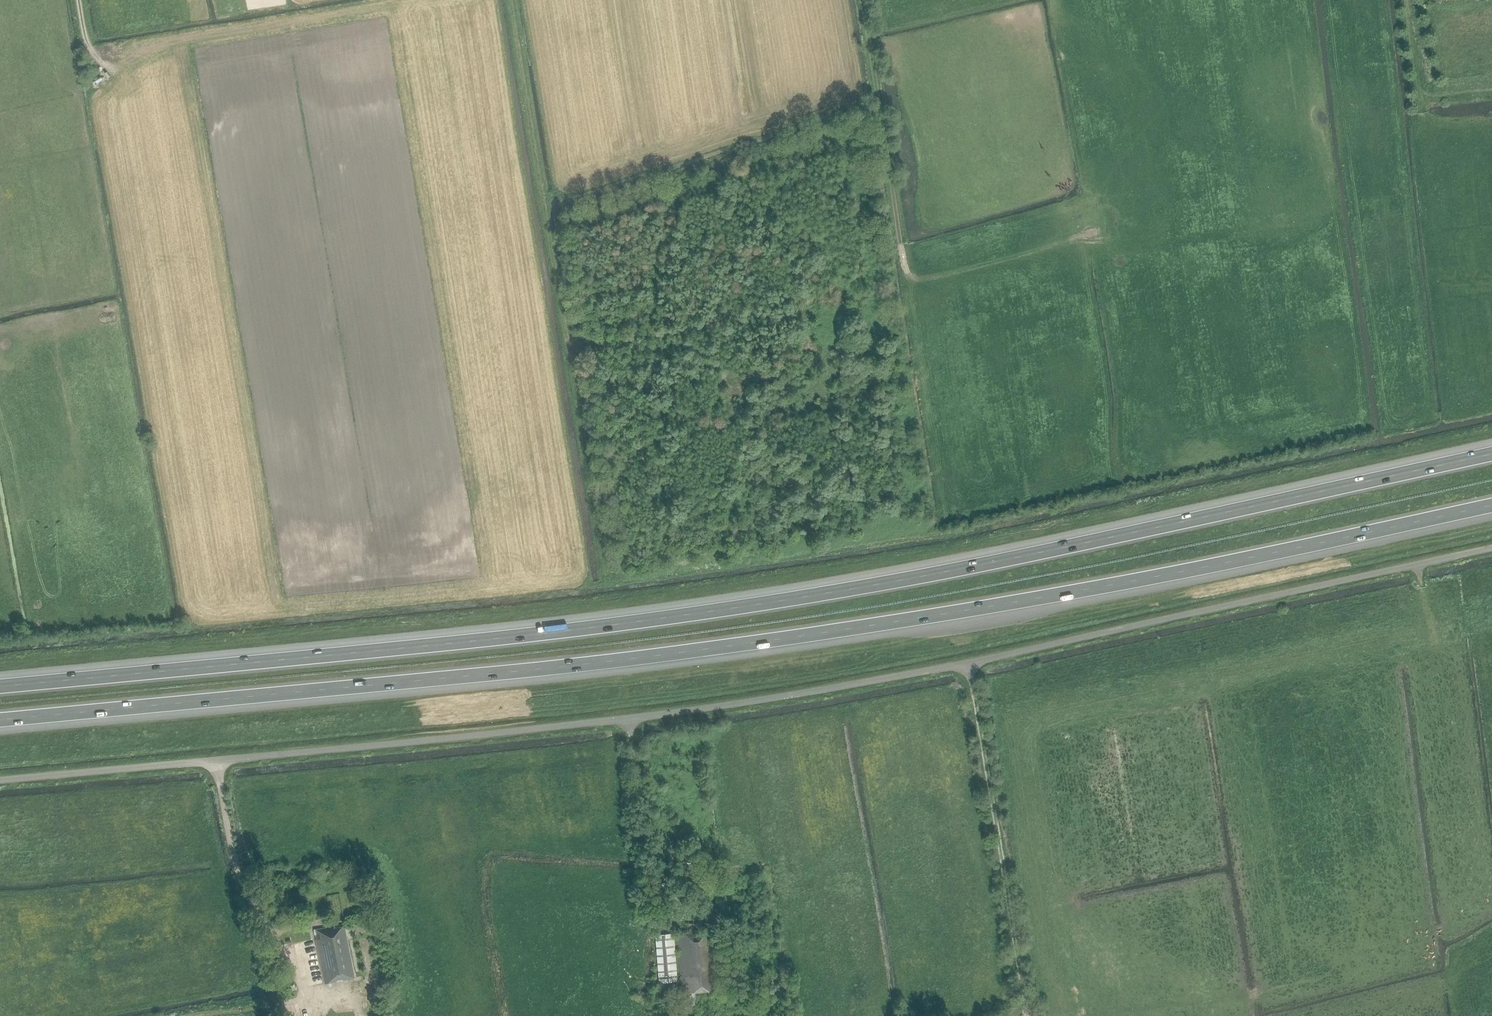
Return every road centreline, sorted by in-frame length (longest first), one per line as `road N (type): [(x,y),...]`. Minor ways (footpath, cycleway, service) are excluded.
road 1 (unclassified): [(0,781),(630,720),(970,662),(1491,548)]
road 2 (motorway): [(1491,454),(922,577),(737,608),(0,687)]
road 3 (motorway): [(0,721),(756,643),(1113,585),(1491,505)]
road 4 (track): [(511,0),(606,574)]
road 5 (track): [(305,1007),(291,958),(261,919),(231,844),(216,761)]
road 6 (track): [(862,0),(904,250)]
road 7 (track): [(630,720),(660,922)]

